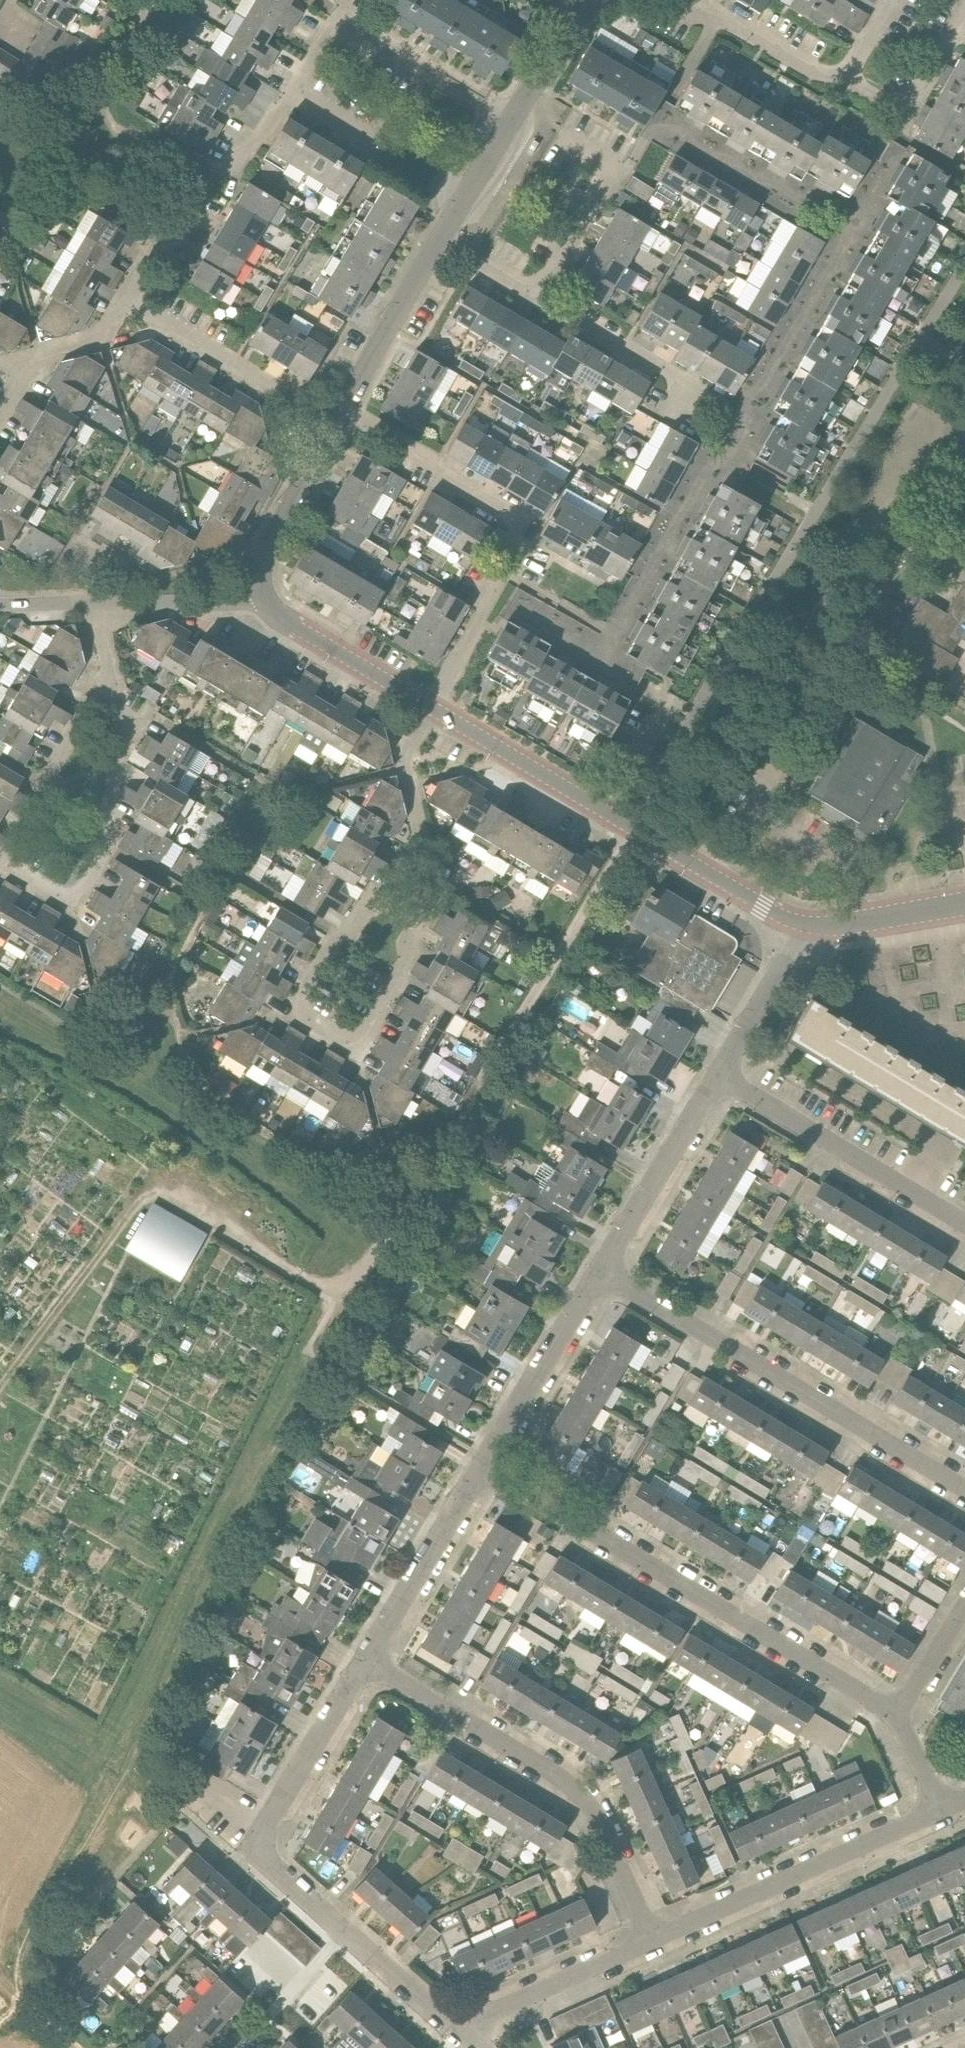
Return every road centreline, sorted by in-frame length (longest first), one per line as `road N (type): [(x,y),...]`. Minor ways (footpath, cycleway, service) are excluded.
road 1 (track): [(130,1765),(231,1535),(442,1145),(634,828)]
road 2 (residential): [(463,2033),(283,1873),(264,1846),(275,1811),(367,1659)]
road 3 (residential): [(902,1713),(487,1458)]
road 4 (residential): [(423,849),(381,912),(348,930),(308,996),(308,1019),(345,1041),(362,1036),(433,896),(430,881)]
road 5 (residential): [(807,926),(435,708)]
road 6 (residential): [(658,1942),(582,1789),(367,1659)]
road 7 (residential): [(964,1489),(608,1263)]
road 8 (residential): [(108,680),(121,686),(126,747),(110,772),(106,848),(70,899),(11,865),(9,854),(49,783)]
road 9 (residential): [(745,415),(726,459),(705,470),(607,641),(593,646),(500,593)]
road 10 (residential): [(151,320),(144,300),(215,182),(246,164),(320,38),(352,32)]
road 11 (residential): [(658,1942),(948,1809)]
road 12 (residential): [(613,171),(631,168),(651,134),(664,130),(778,196),(817,199),(859,223)]
road 13 (residential): [(964,1224),(718,1077)]
road 14 (residential): [(500,593),(501,560),(520,523),(341,417)]
road 15 (residential): [(367,1659),(487,1458)]
road 16 (residential): [(543,297),(745,415)]
road 17 (residential): [(487,1458),(608,1263)]
road 18 (residential): [(859,223),(745,415)]
road 19 (residential): [(608,1263),(718,1077)]
road 20 (residential): [(463,2033),(658,1942)]
road 21 (residential): [(435,708),(265,611),(257,594)]
road 22 (residential): [(336,425),(151,320)]
road 23 (residential): [(341,417),(443,238)]
road 24 (track): [(27,1942),(130,1765)]
road 25 (residential): [(843,76),(810,70),(667,0)]
road 26 (residential): [(257,594),(258,563),(336,425)]
road 27 (residential): [(509,127),(352,32)]
road 28 (residential): [(843,76),(899,107),(938,66),(964,14)]
road 29 (residential): [(718,1077),(807,926)]
road 30 (residential): [(807,926),(964,905)]
road 31 (residential): [(22,388),(38,356),(151,320)]
road 32 (residential): [(257,594),(105,604)]
road 33 (residential): [(509,127),(589,0)]
road 34 (residential): [(423,849),(410,759),(435,708)]
road 35 (residential): [(543,297),(613,171)]
road 36 (residential): [(435,708),(500,593)]
road 37 (residential): [(443,238),(509,127)]
road 38 (residential): [(902,1713),(964,1609)]

